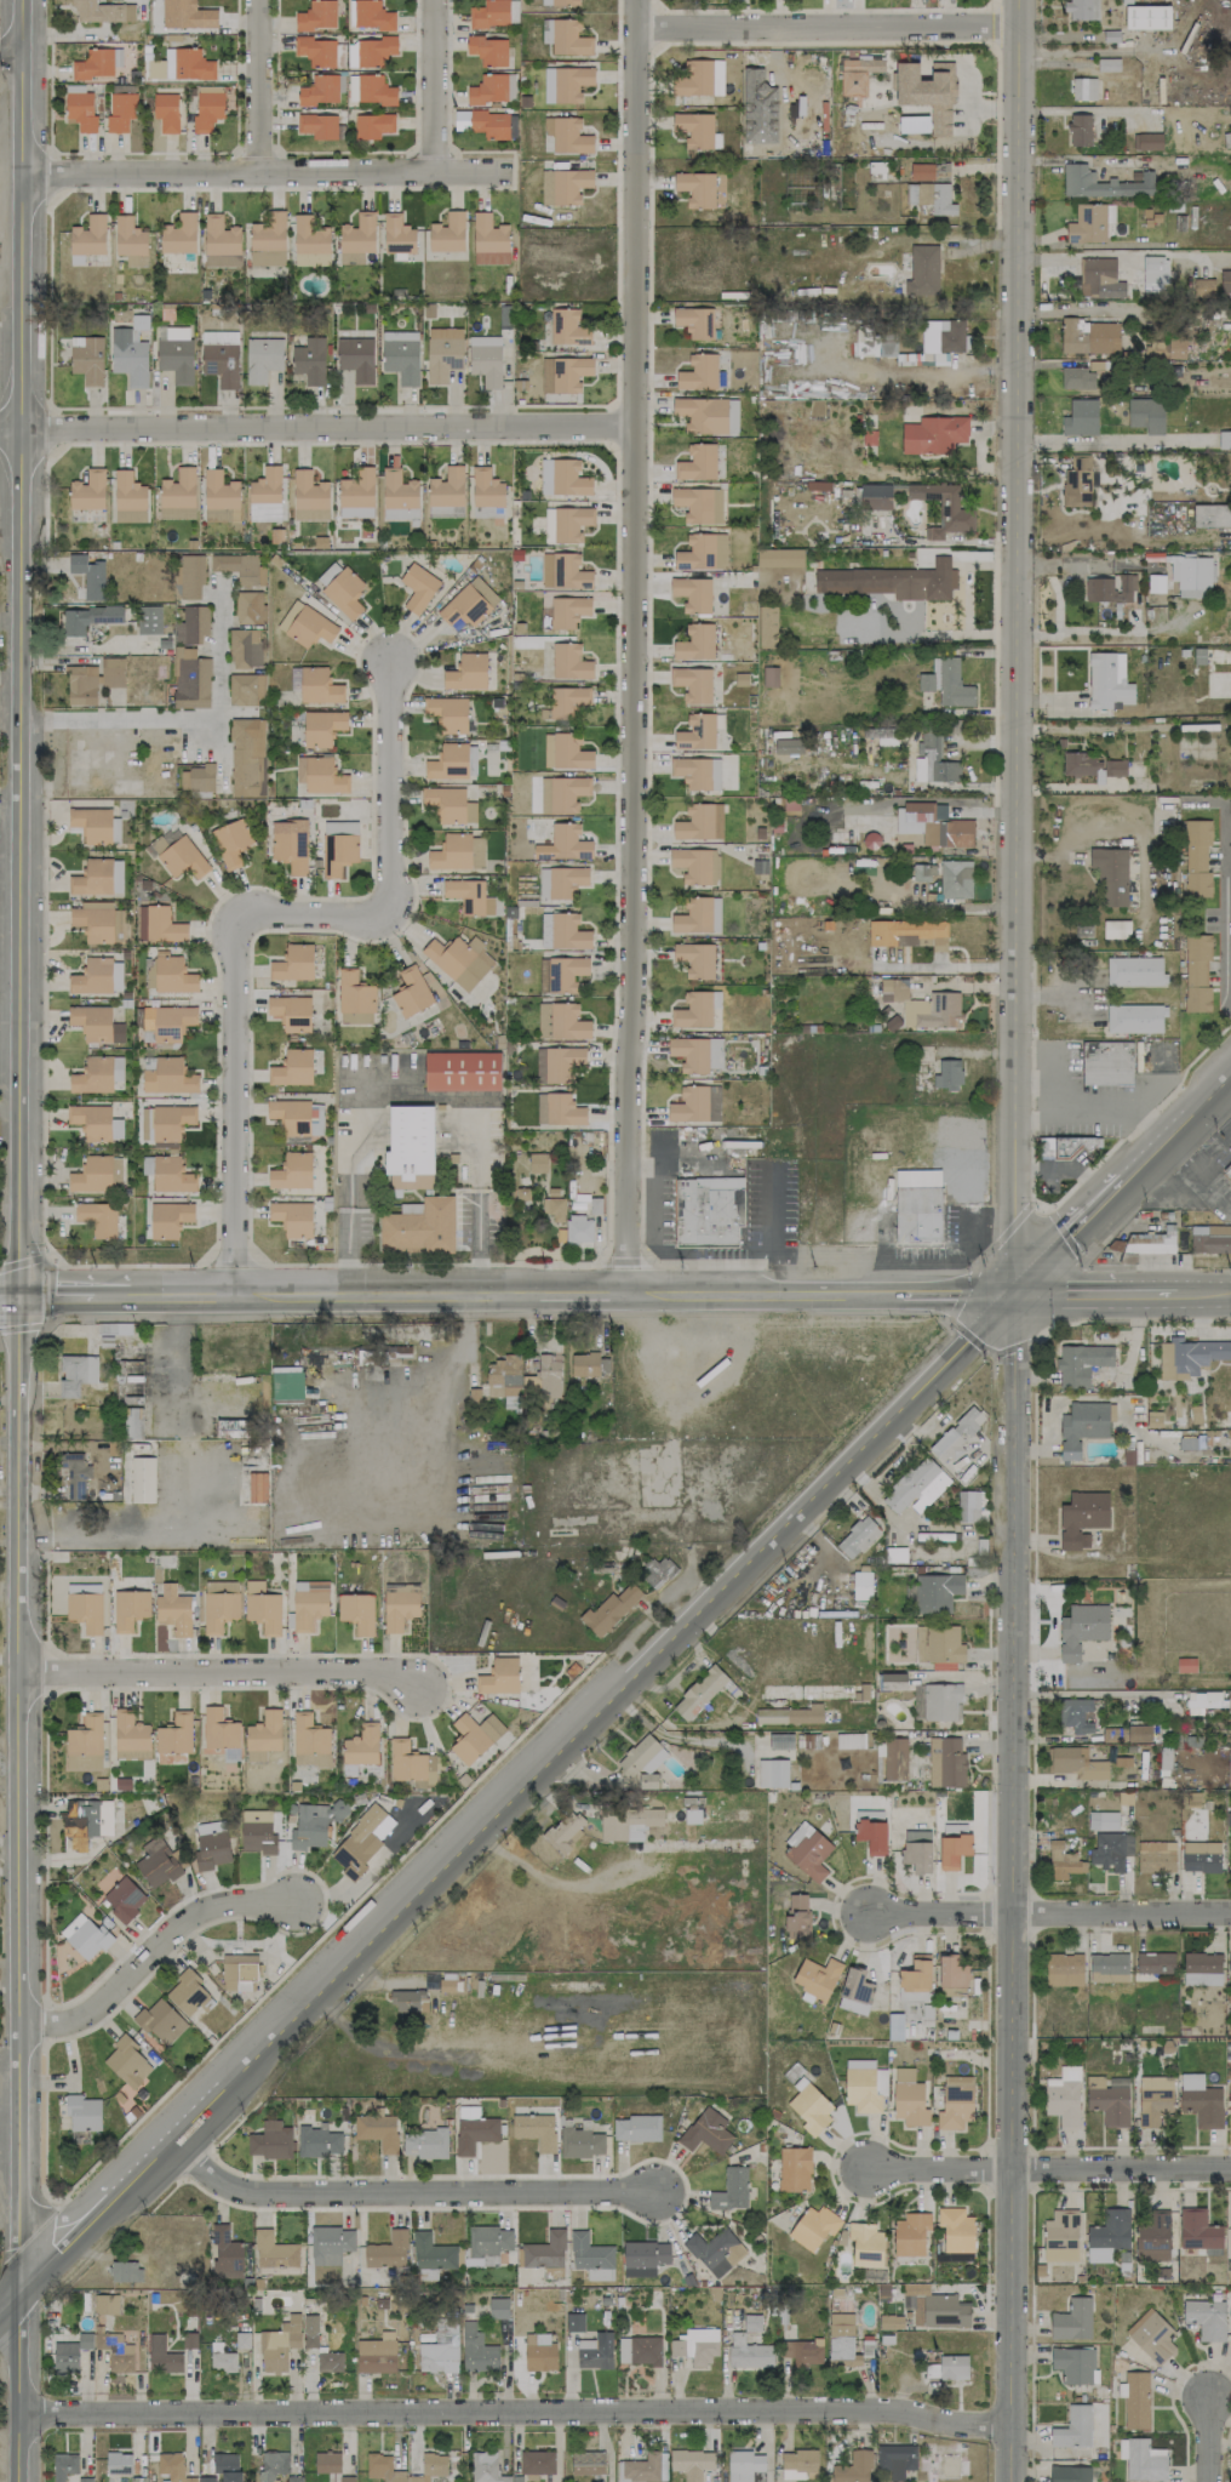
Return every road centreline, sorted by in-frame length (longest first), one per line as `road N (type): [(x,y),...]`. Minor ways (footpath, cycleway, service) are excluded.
road 1 (tertiary): [(24,0),(32,175),(16,1671),(21,2481)]
road 2 (tertiary): [(1013,0),(1009,2481)]
road 3 (residential): [(628,1296),(637,0)]
road 4 (secondary): [(1017,1294),(590,1708),(108,2198)]
road 5 (residential): [(18,2414),(877,2408),(943,2423),(1009,2425)]
road 6 (secondary): [(130,1300),(901,1295)]
road 7 (residential): [(631,429),(0,425)]
road 8 (residential): [(165,2140),(234,2186),(270,2193),(659,2187)]
road 9 (residential): [(32,175),(258,166),(506,173)]
road 10 (residential): [(16,1671),(371,1672),(418,1688)]
road 11 (residential): [(237,914),(237,1300)]
road 12 (residential): [(636,29),(1013,28)]
road 13 (residential): [(869,2172),(1230,2169)]
road 14 (residential): [(869,1912),(1230,1910)]
road 15 (residential): [(17,2026),(82,2016),(211,1906),(297,1902)]
road 16 (residential): [(394,658),(395,911)]
road 17 (residential): [(1230,1009),(1225,806)]
road 18 (residential): [(24,719),(222,717)]
road 19 (residential): [(433,173),(434,0)]
road 20 (residential): [(260,0),(258,166)]
road 21 (secondary): [(1128,1180),(1017,1294)]
road 22 (residential): [(395,911),(237,914)]
road 23 (secondary): [(1230,1077),(1128,1180)]
road 24 (secondary): [(108,2198),(17,2283)]

